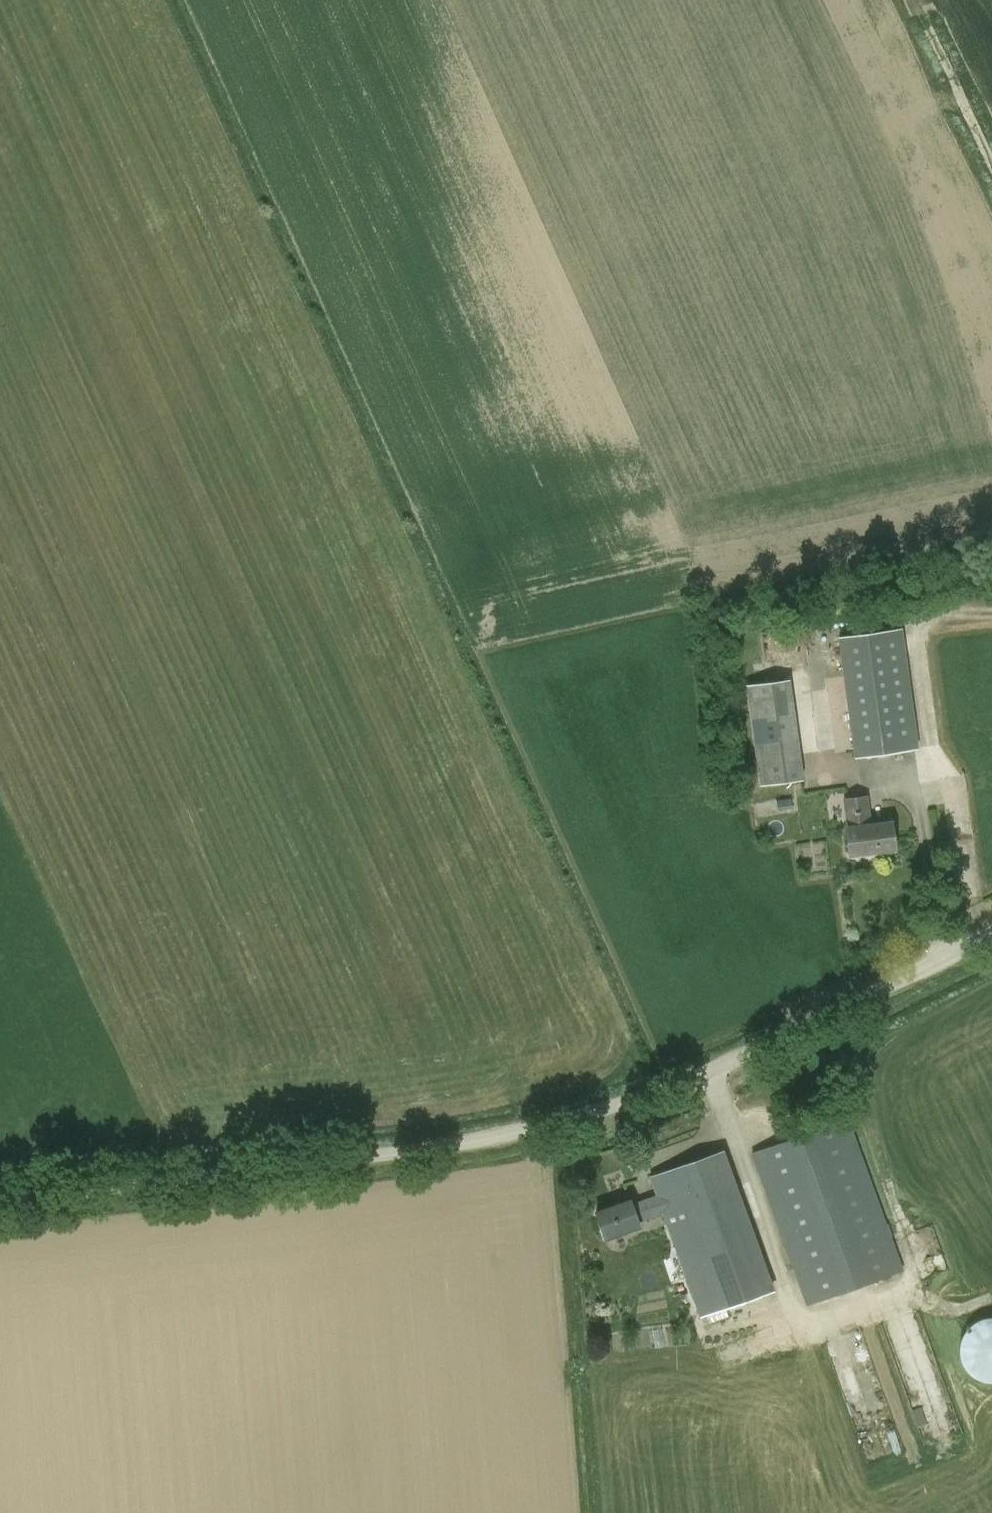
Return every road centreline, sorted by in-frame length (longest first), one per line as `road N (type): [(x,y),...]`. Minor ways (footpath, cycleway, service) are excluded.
road 1 (unclassified): [(0,1199),(458,1153),(565,1129),(736,1064),(991,935)]

